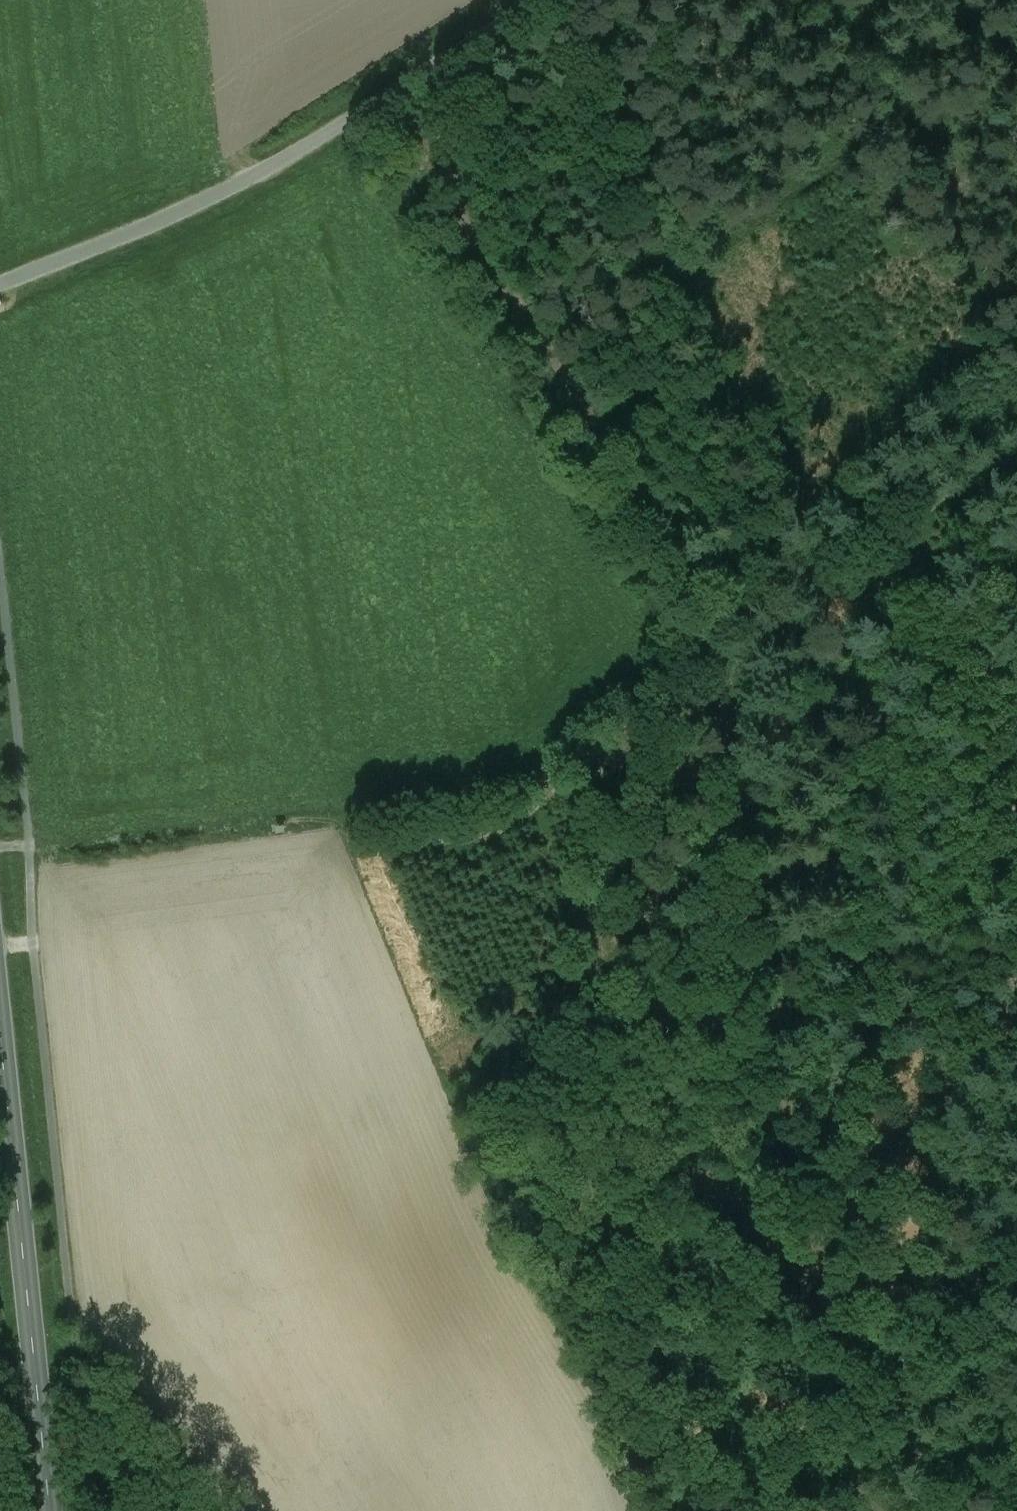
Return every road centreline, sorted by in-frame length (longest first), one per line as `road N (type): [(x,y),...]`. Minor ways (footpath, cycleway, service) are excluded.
road 1 (unclassified): [(538,0),(275,165),(0,285)]
road 2 (tertiary): [(0,1032),(50,1510)]

